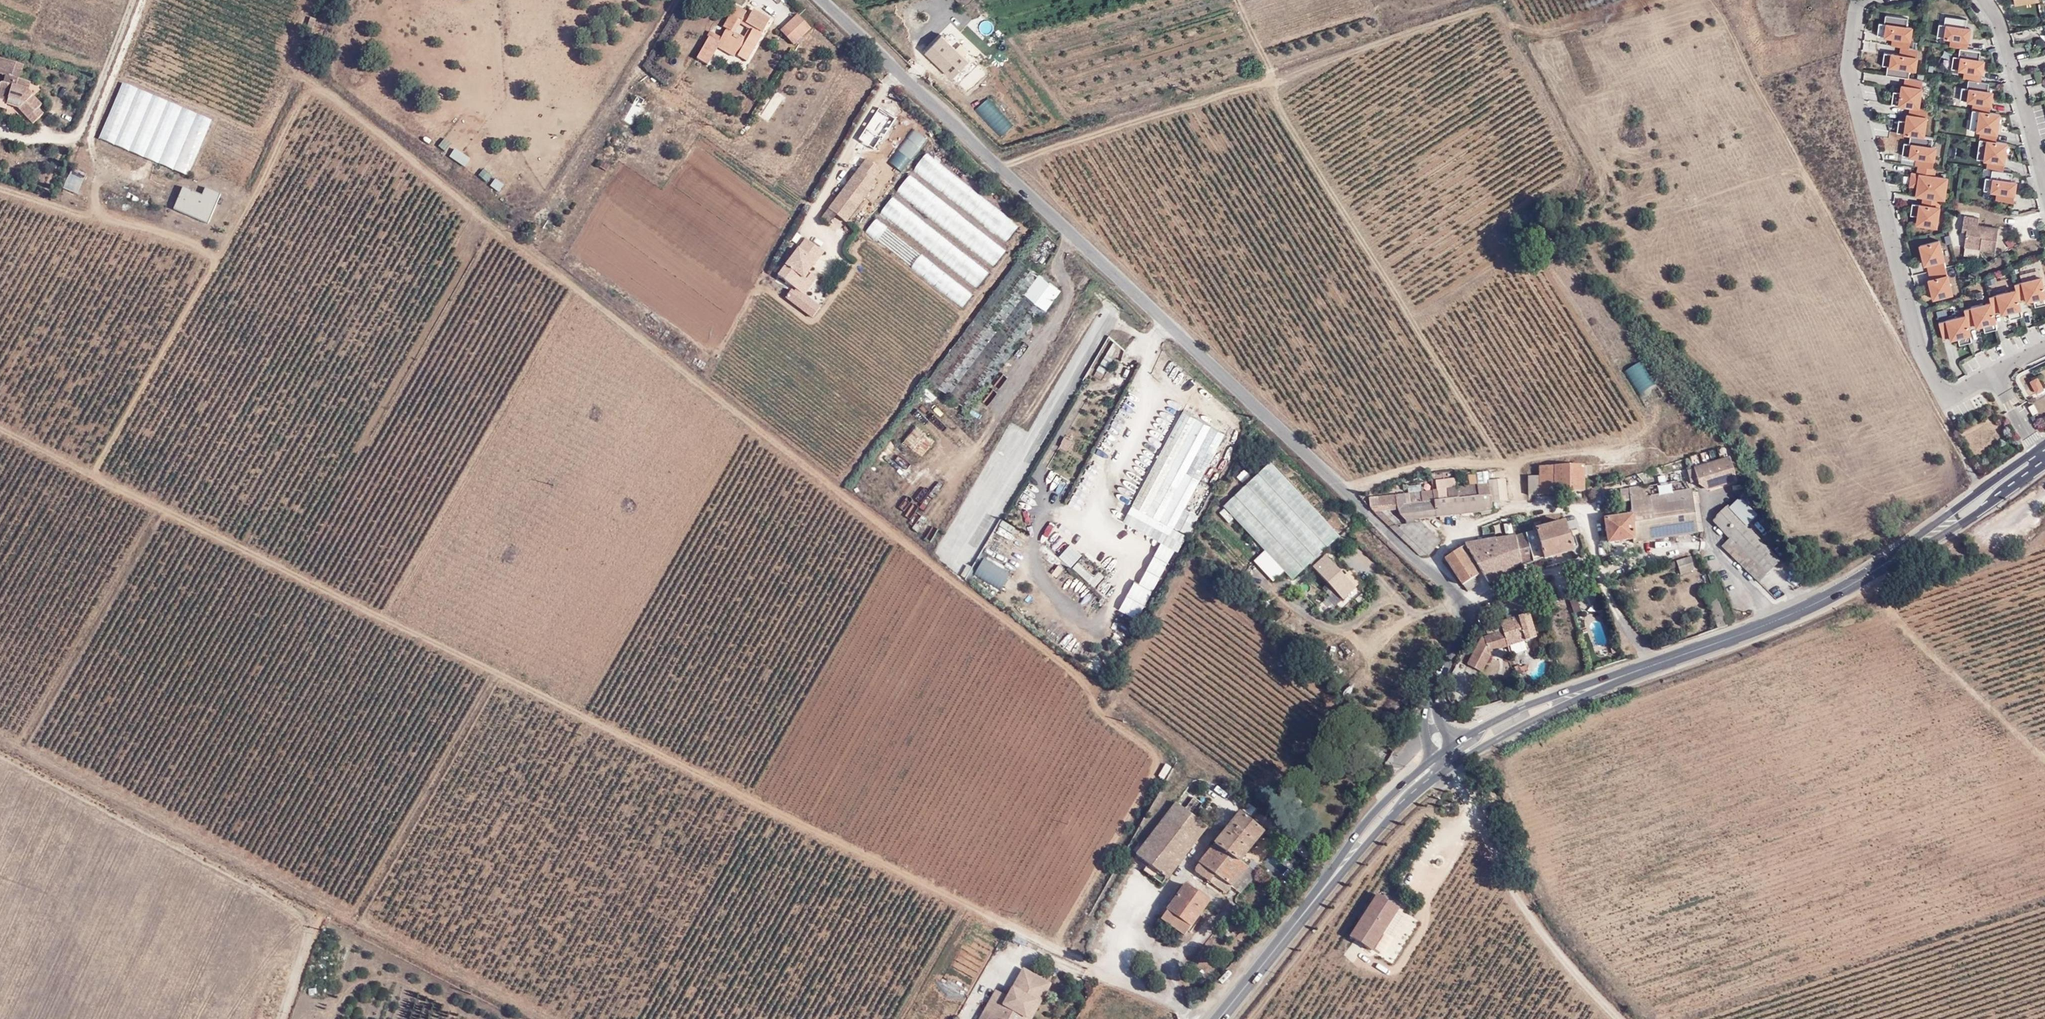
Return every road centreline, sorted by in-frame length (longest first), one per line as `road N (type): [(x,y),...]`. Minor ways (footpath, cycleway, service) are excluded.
road 1 (track): [(0,430),(1092,961),(1104,974)]
road 2 (track): [(1101,725),(1079,679),(576,286),(381,617)]
road 3 (unclassified): [(907,81),(1460,599),(1460,639),(1432,695)]
road 4 (track): [(92,474),(309,78),(576,286)]
road 5 (track): [(999,167),(1276,78),(1273,92),(1502,465)]
road 6 (track): [(2044,540),(2013,562),(1640,691),(1634,700),(1515,750),(1500,767),(1481,748)]
road 7 (track): [(1238,0),(1276,78),(1487,7),(1503,17),(1592,184)]
road 8 (residential): [(1995,375),(1945,398),(1926,366),(1847,62),(1857,9),(1869,0)]
road 9 (track): [(1714,0),(1800,166),(1603,226),(1601,237),(1615,254)]
road 10 (track): [(1800,166),(1940,435),(1979,491)]
road 11 (track): [(309,901),(0,748)]
road 12 (track): [(499,674),(354,921),(309,901)]
road 13 (secondary): [(1610,682),(1817,604),(1906,552)]
road 14 (track): [(1148,345),(1116,379),(1084,394),(1030,485),(1040,574),(1036,583),(1016,587)]
road 15 (track): [(1500,767),(1546,904),(1646,1018)]
road 16 (track): [(987,914),(1101,725),(1112,723),(1157,758)]
road 17 (track): [(1251,1018),(1390,842),(1405,837),(1447,851)]
road 18 (track): [(1469,808),(1512,893),(1620,1018)]
road 19 (track): [(676,0),(542,211)]
road 20 (track): [(1881,589),(1933,656),(2044,758)]
road 21 (track): [(1412,321),(1566,220),(1592,184)]
road 22 (track): [(354,921),(543,1018)]
road 23 (track): [(1342,489),(1420,466),(1502,465),(1513,474),(1518,508)]
road 24 (track): [(2044,512),(2029,530),(1894,586),(1881,589),(1874,572)]
road 25 (secondary): [(1219,1018),(1339,869)]
road 26 (residential): [(1983,0),(2004,37),(2044,180)]
road 27 (secondary): [(2039,449),(1906,552)]
road 28 (secondary): [(1461,759),(1610,682)]
road 29 (track): [(1513,474),(1524,462),(1635,437),(1657,407)]
road 30 (track): [(1503,17),(1545,33),(1662,0)]
road 31 (secondary): [(1610,682),(1522,708),(1456,741)]
road 32 (secondary): [(1906,552),(2044,465)]
road 33 (secondary): [(1434,758),(1368,818),(1339,869)]
road 34 (track): [(897,1018),(964,903)]

